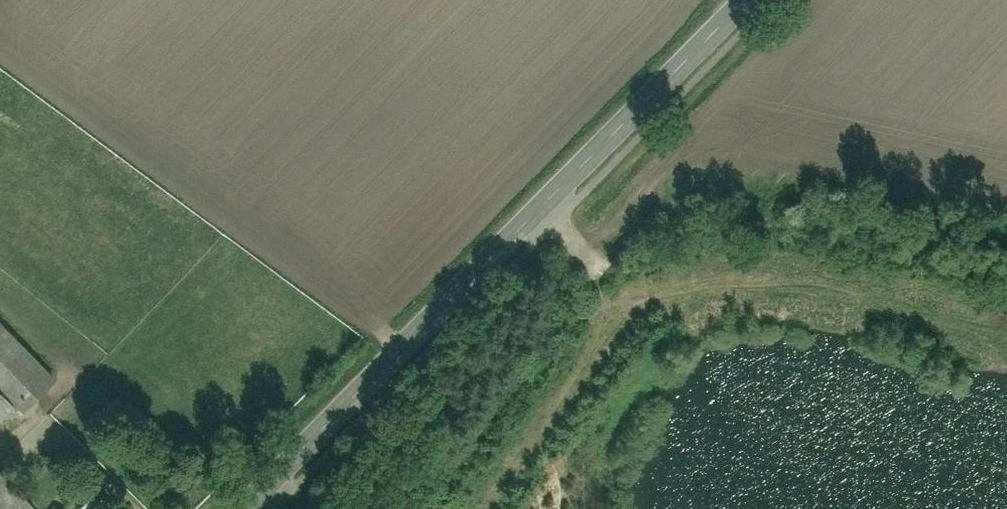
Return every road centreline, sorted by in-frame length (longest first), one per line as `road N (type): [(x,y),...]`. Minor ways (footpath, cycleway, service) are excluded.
road 1 (tertiary): [(227,508),(735,0)]

